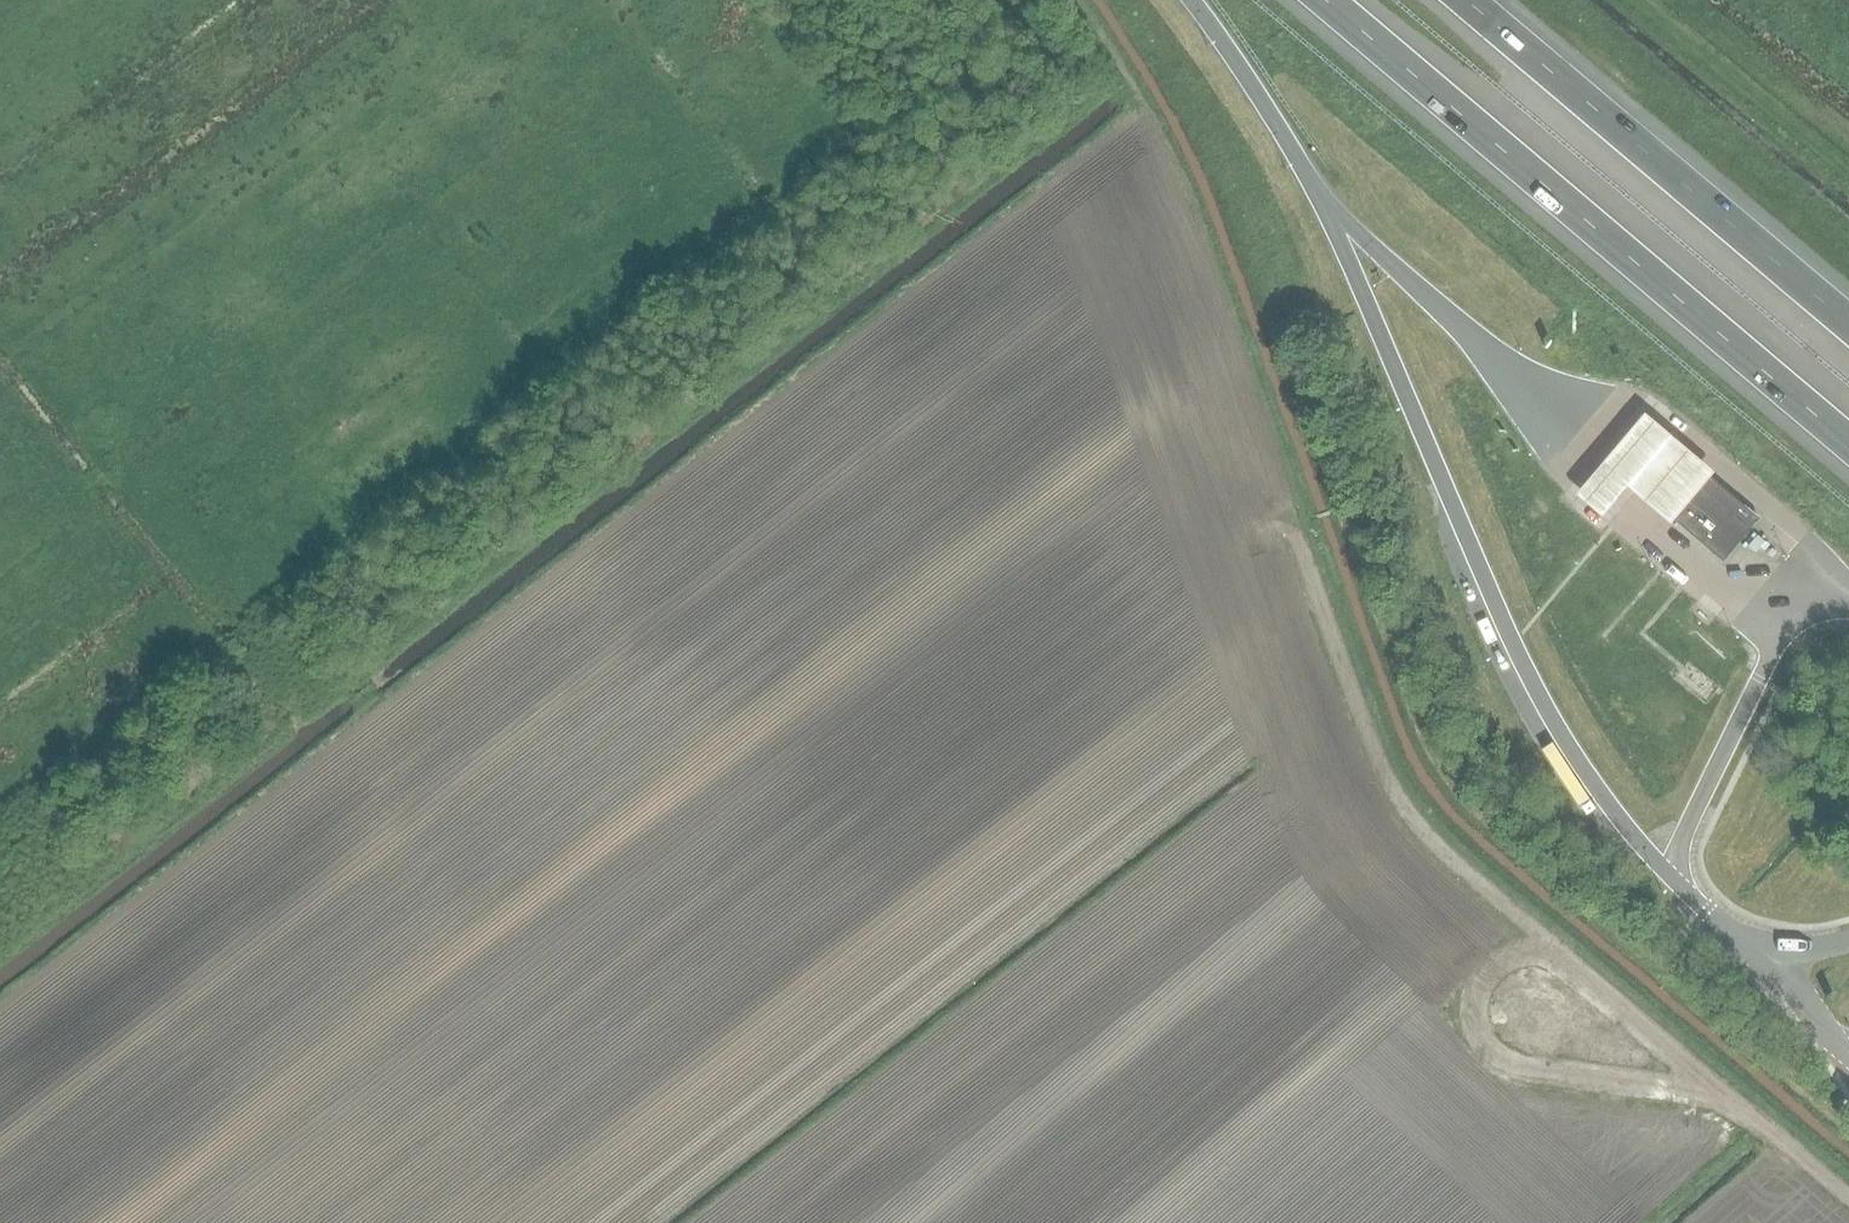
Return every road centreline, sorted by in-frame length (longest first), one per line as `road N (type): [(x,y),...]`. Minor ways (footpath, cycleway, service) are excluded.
road 1 (motorway): [(1326,0),(1848,444)]
road 2 (unclassified): [(1548,946),(1402,805),(1377,764),(1294,536),(1271,519)]
road 3 (motorway): [(1848,320),(1480,0)]
road 4 (unclassified): [(1548,946),(1517,953),(1476,991),(1483,1044),(1525,1071),(1711,1090)]
road 5 (motorway): [(1189,0),(1318,206)]
road 6 (unclassified): [(1711,1090),(1548,946)]
road 7 (unclassified): [(1848,1206),(1711,1090)]

